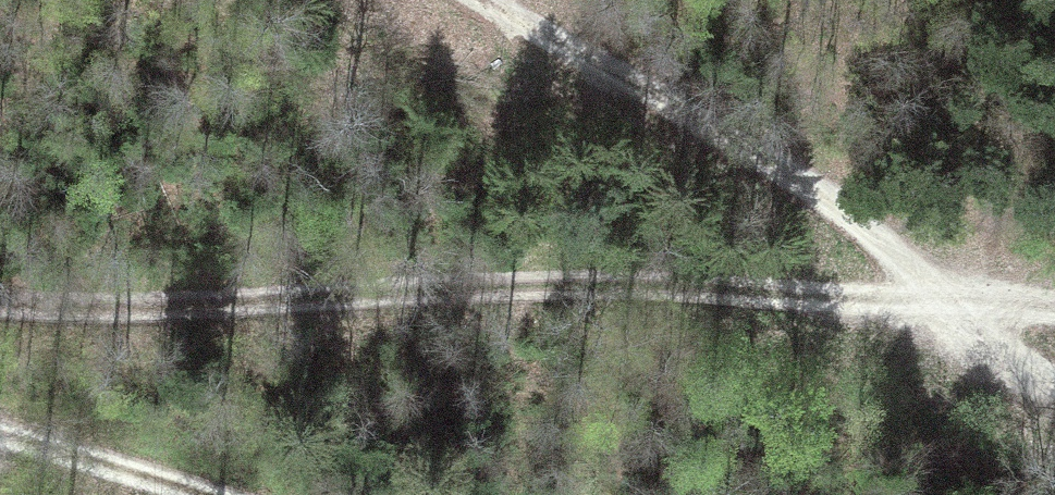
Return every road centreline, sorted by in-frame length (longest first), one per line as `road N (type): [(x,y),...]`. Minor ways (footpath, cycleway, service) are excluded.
road 1 (track): [(0,298),(127,306),(723,285),(1054,323)]
road 2 (track): [(1054,390),(482,0)]
road 3 (track): [(0,419),(218,494)]

